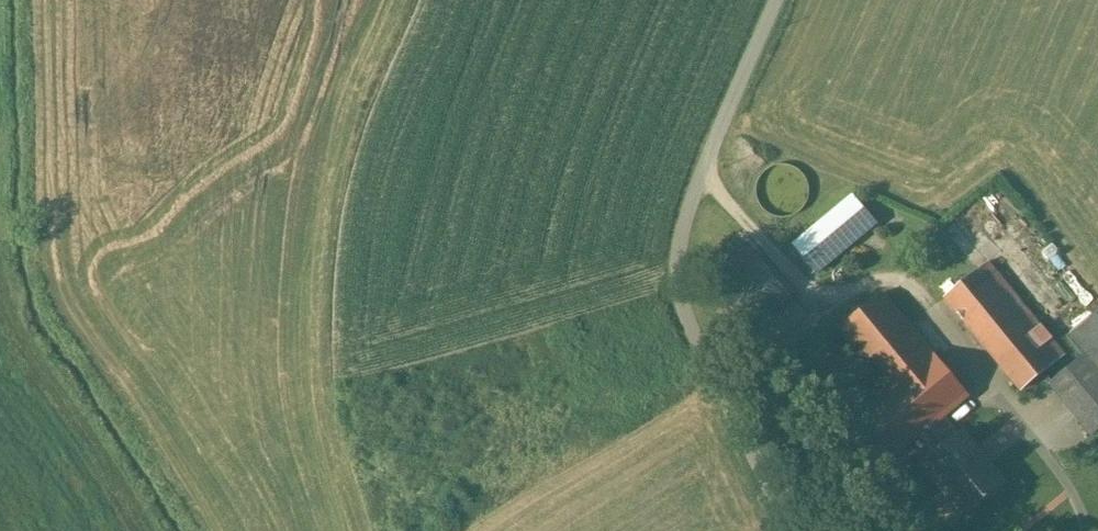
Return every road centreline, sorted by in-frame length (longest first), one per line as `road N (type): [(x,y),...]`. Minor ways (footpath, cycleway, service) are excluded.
road 1 (unclassified): [(787,530),(720,390),(680,273),(685,222),(777,0)]

